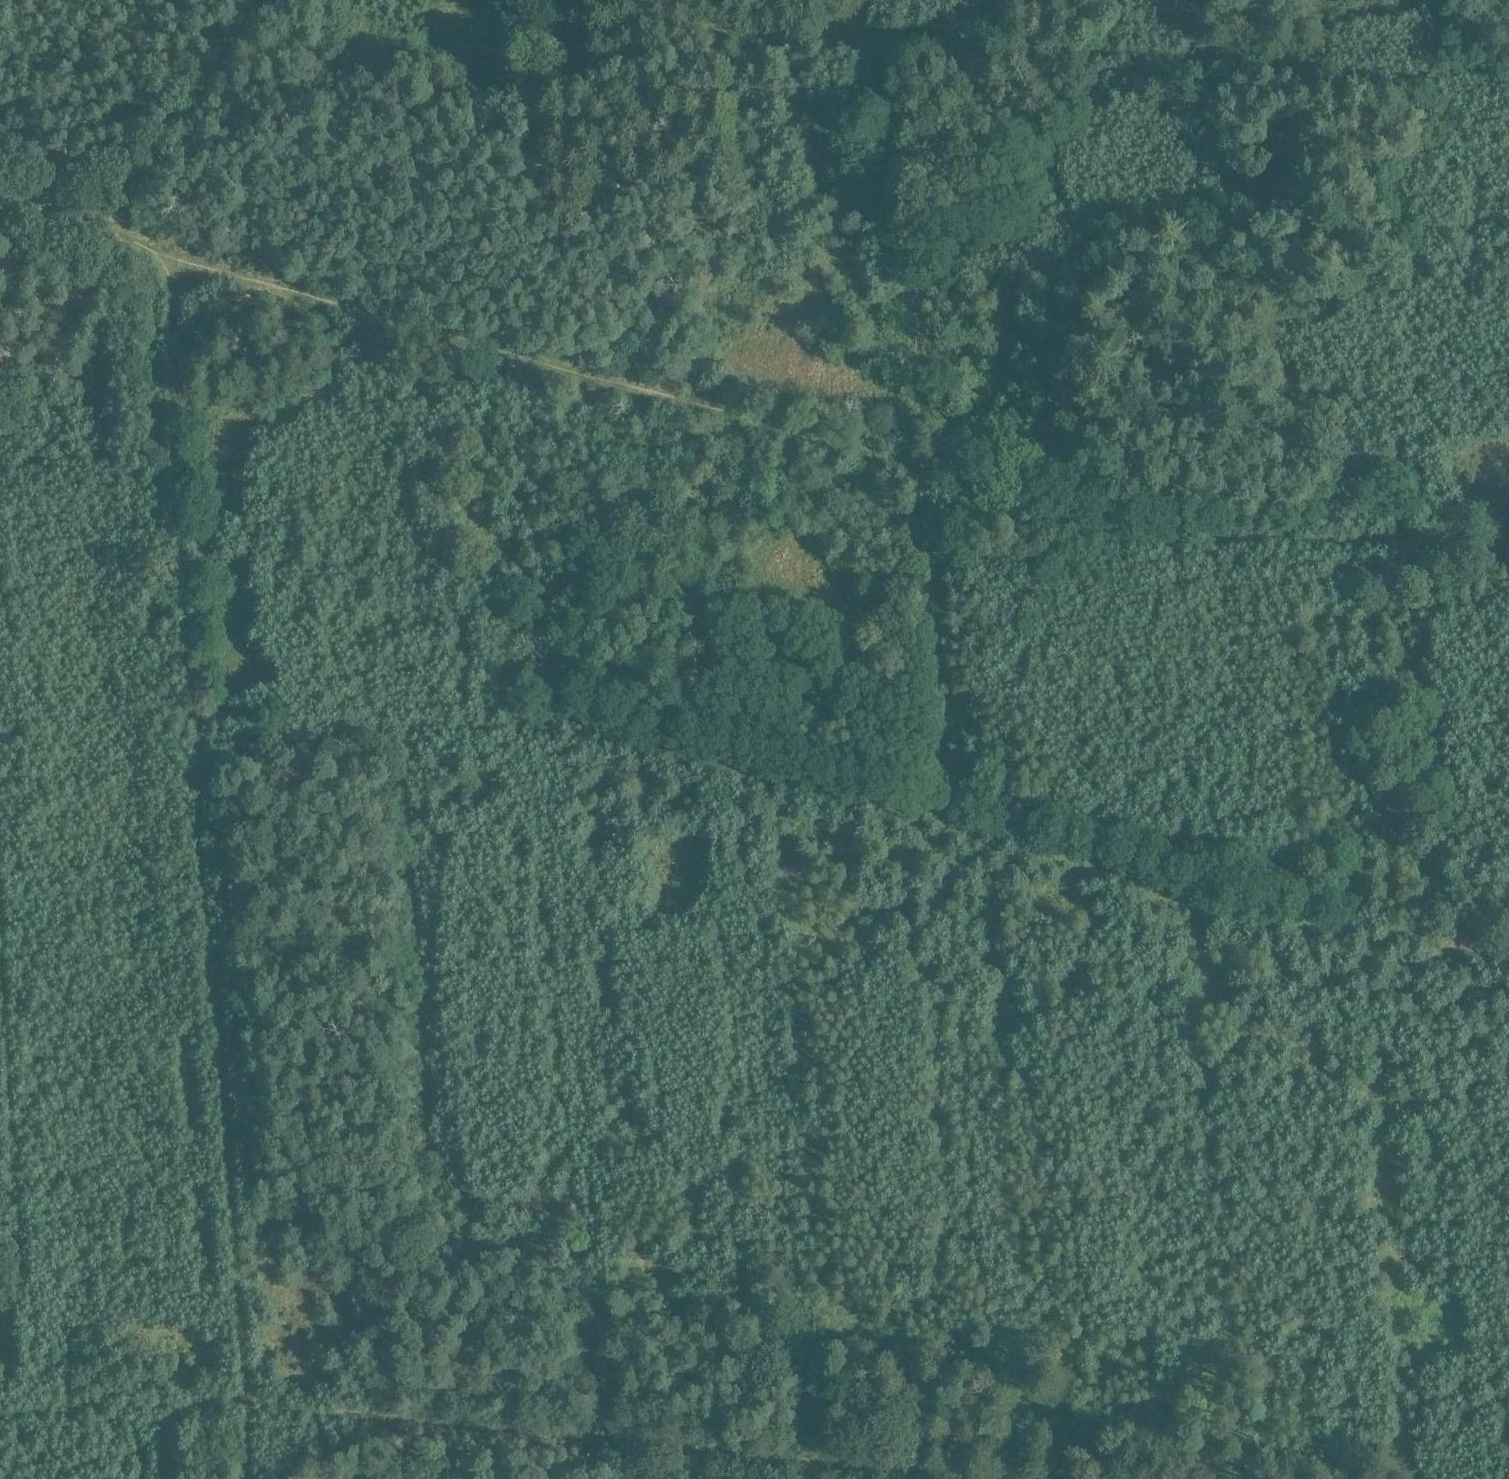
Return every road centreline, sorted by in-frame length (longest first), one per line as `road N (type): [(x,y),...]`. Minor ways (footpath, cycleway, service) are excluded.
road 1 (track): [(249,1478),(172,390),(177,354),(193,332),(273,285)]
road 2 (track): [(248,1403),(972,1478)]

